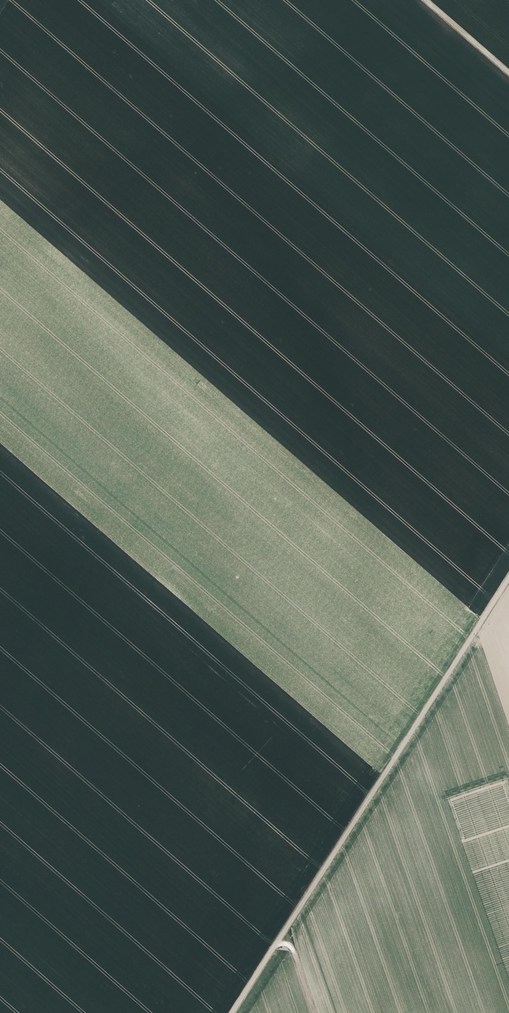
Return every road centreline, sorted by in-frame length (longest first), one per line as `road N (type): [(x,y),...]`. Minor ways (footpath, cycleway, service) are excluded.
road 1 (track): [(231,1012),(508,578)]

